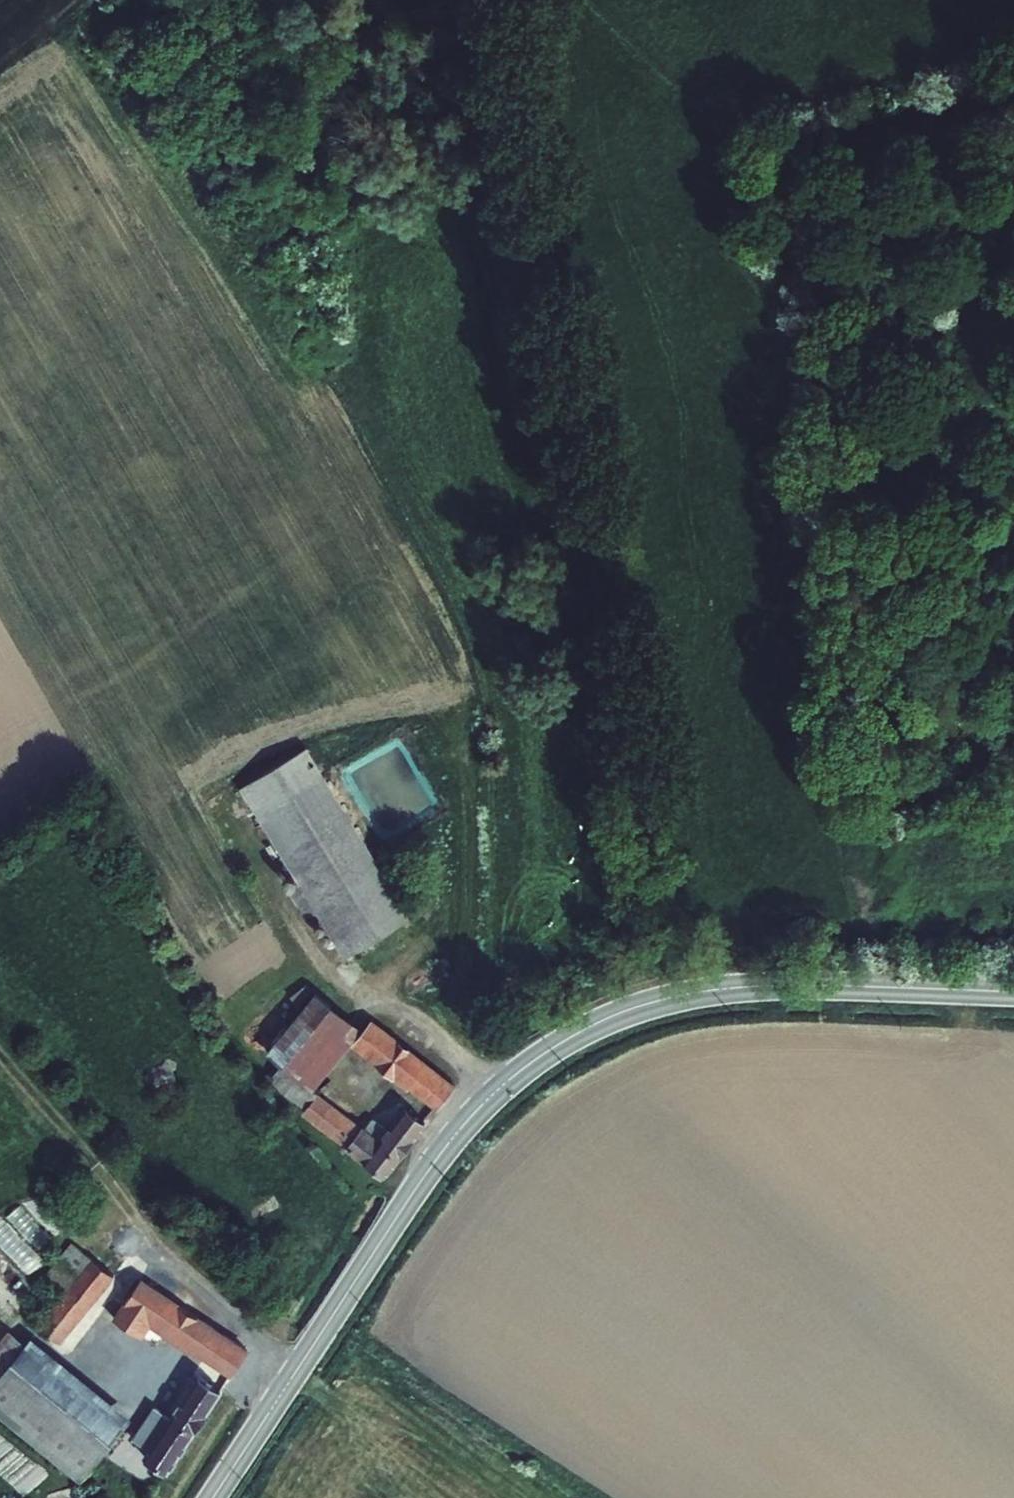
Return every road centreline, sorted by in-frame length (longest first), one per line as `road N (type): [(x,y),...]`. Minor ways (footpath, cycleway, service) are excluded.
road 1 (secondary): [(211,1497),(441,1154),(479,1106),(534,1059),(628,1009),(706,989),(1013,991)]

